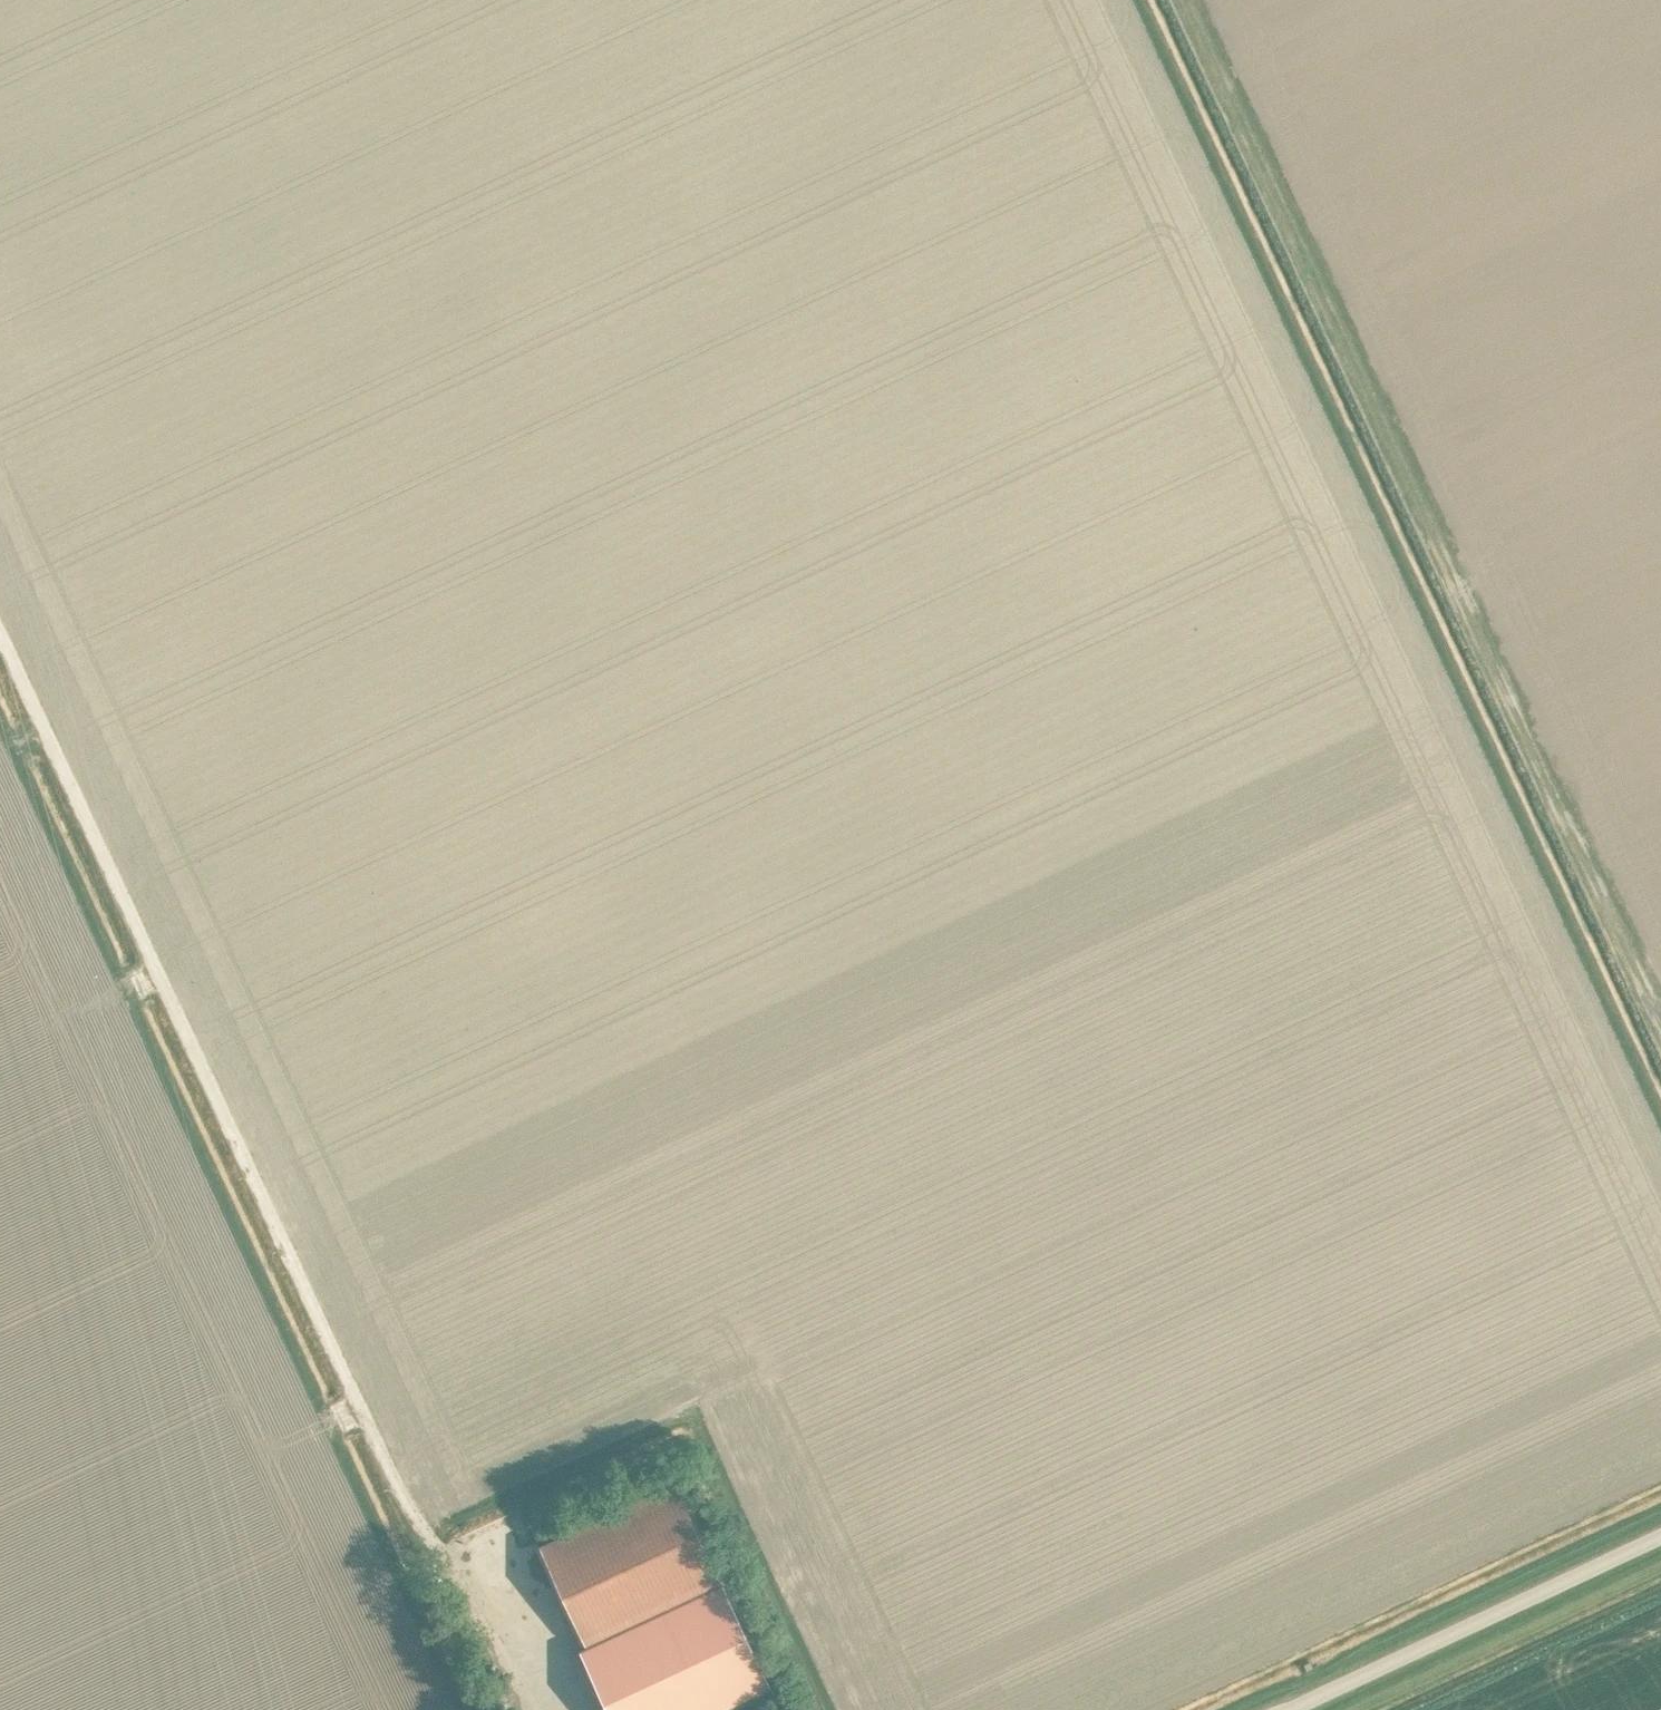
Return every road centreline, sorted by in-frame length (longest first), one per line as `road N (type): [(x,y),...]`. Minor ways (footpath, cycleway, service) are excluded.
road 1 (unclassified): [(1286,1709),(1660,1534)]

